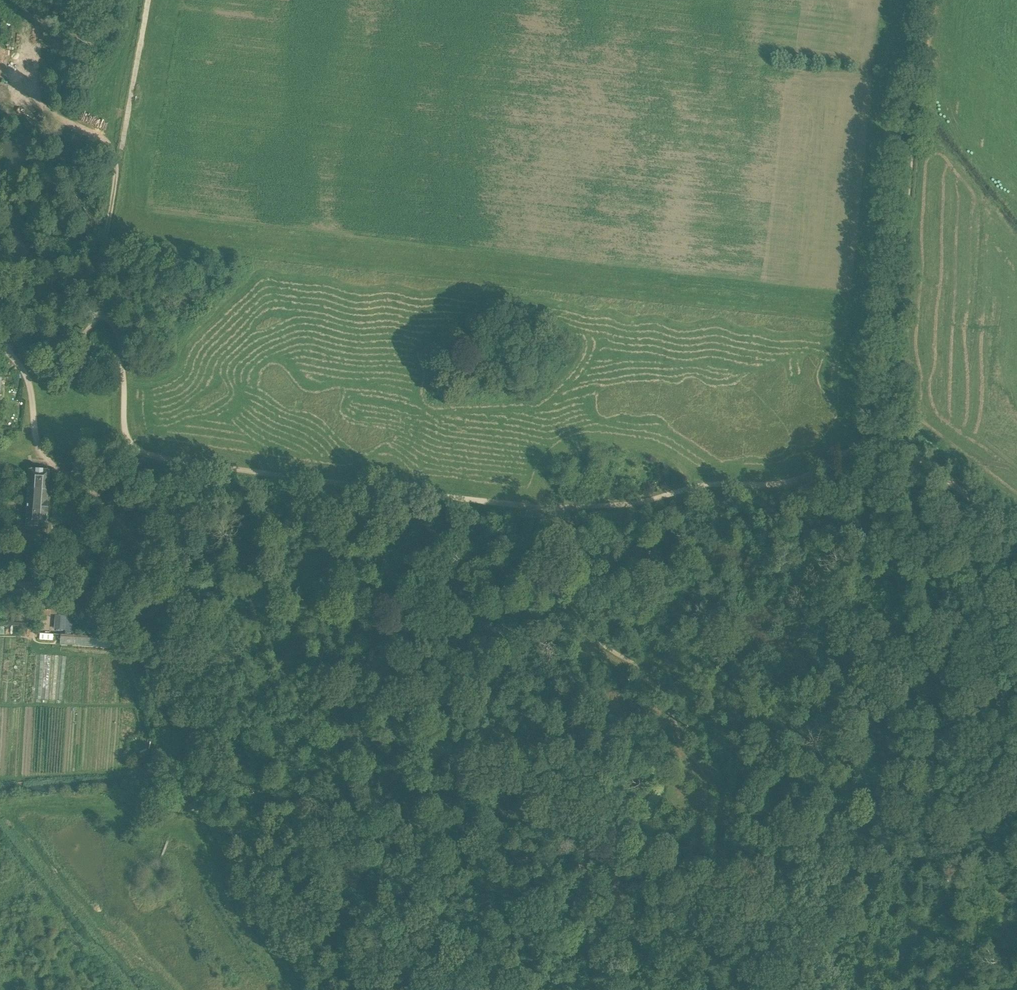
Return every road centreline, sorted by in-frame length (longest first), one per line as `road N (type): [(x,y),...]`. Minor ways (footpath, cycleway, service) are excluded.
road 1 (track): [(133,447),(162,458),(558,509)]
road 2 (track): [(558,509),(625,506),(720,482),(786,483),(849,451),(888,444)]
road 3 (track): [(94,310),(115,162),(96,135),(26,97),(27,43)]
road 4 (track): [(0,283),(94,310),(116,328),(133,447)]
road 5 (track): [(0,344),(30,386),(37,452),(87,488)]
road 6 (track): [(888,444),(908,450),(1016,533)]

